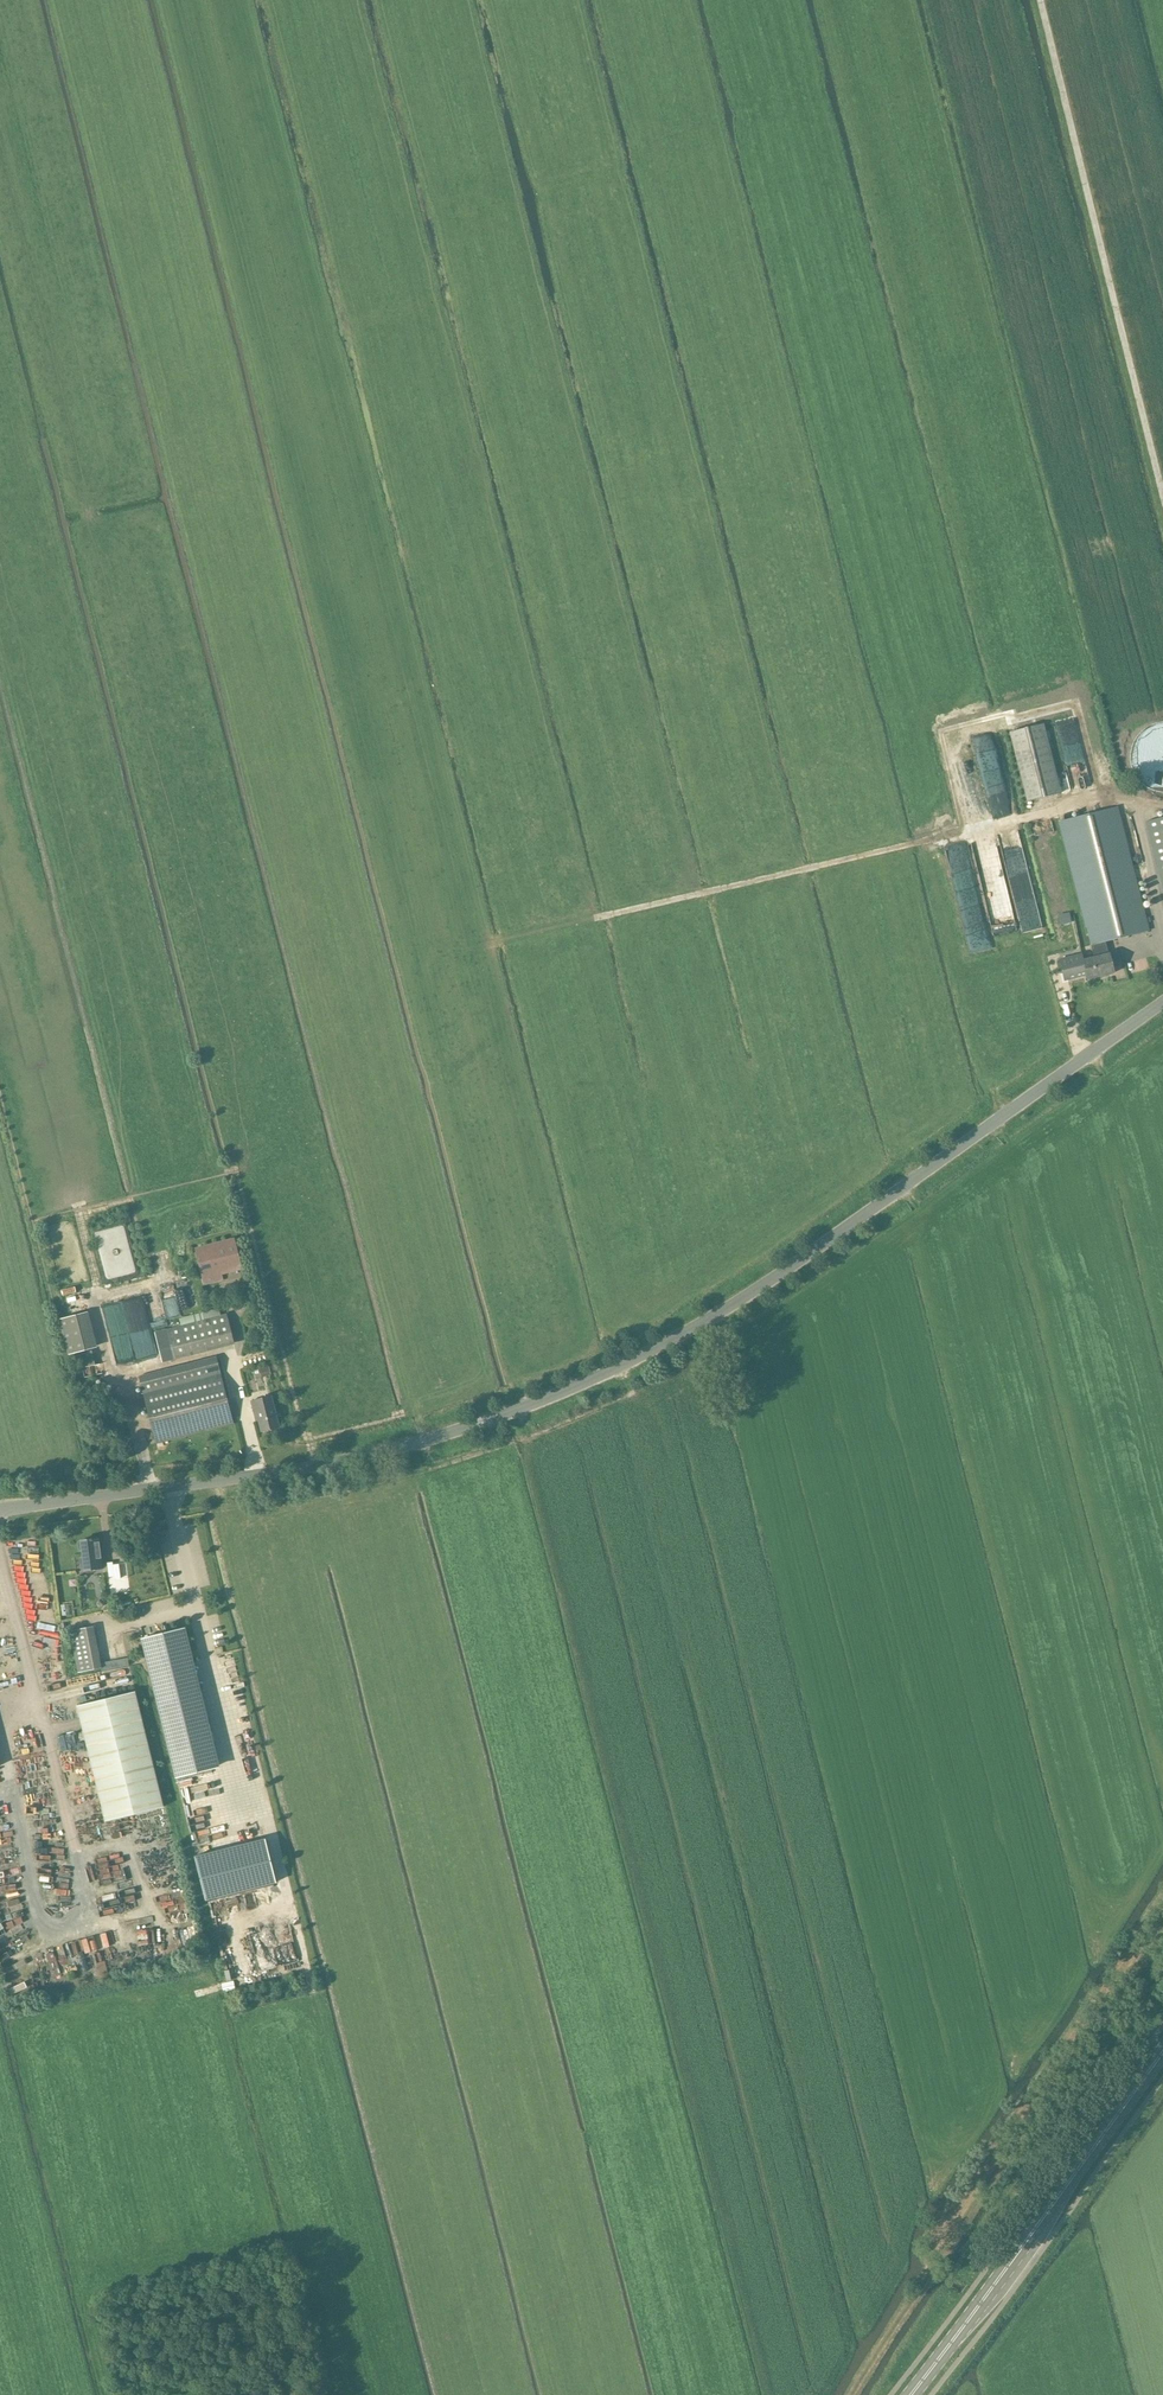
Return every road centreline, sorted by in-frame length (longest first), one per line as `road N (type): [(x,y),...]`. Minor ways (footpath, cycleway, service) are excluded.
road 1 (tertiary): [(0,1510),(322,1465),(417,1443),(591,1379),(778,1276),(1162,1001)]
road 2 (track): [(1042,816),(480,946)]
road 3 (track): [(1162,498),(1039,0)]
road 4 (primary): [(909,2394),(1162,2050)]

